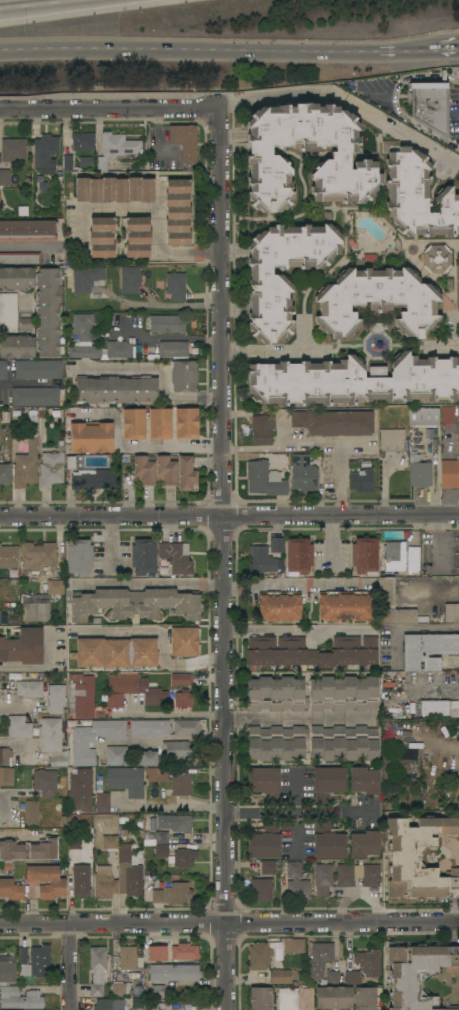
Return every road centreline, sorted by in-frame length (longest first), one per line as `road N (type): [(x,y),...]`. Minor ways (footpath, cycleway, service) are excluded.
road 1 (residential): [(219,109),(226,1009)]
road 2 (residential): [(0,517),(458,515)]
road 3 (residential): [(0,923),(458,921)]
road 4 (primary): [(0,50),(375,51)]
road 5 (residential): [(0,110),(219,109)]

